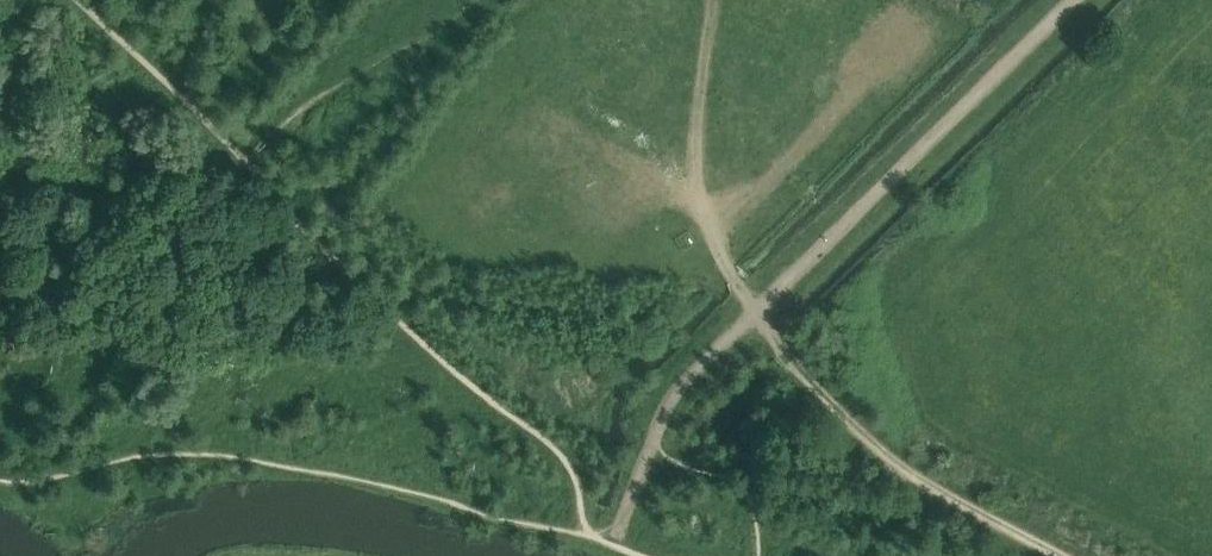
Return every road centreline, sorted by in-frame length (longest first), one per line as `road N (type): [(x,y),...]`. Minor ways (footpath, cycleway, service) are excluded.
road 1 (track): [(1059,555),(892,459),(793,362),(758,313)]
road 2 (track): [(713,0),(696,189),(729,271),(758,313)]

